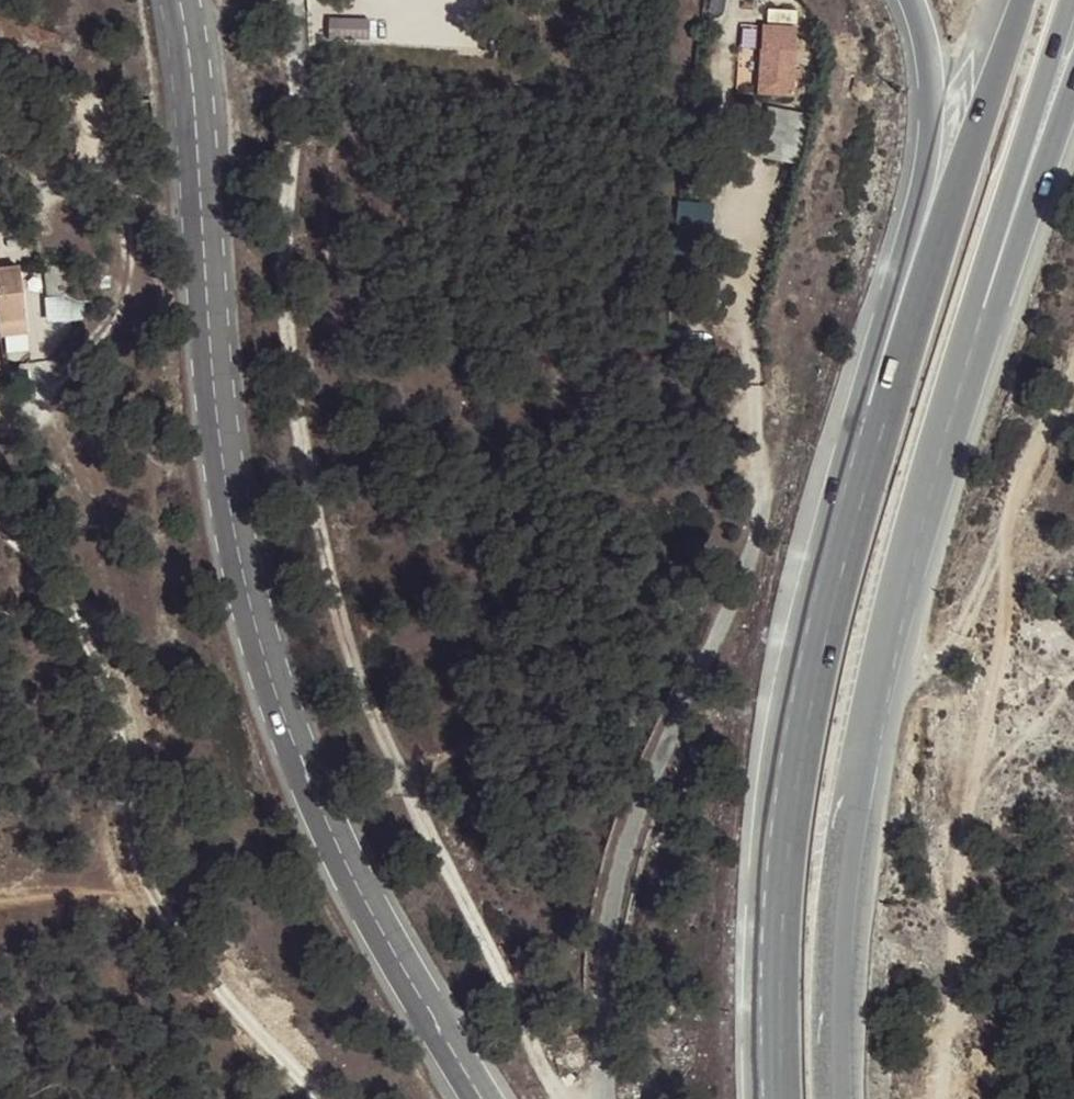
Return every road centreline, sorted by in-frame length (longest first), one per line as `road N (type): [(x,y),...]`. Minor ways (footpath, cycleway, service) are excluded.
road 1 (secondary): [(180,0),(224,461),(264,642),(314,793),(482,1098)]
road 2 (track): [(558,1098),(374,718),(322,553),(286,359),(278,245),(289,139),(288,0)]
road 3 (track): [(608,1098),(604,958),(615,893),(757,532),(740,218),(750,142)]
road 4 (track): [(1073,362),(1046,409),(1008,525),(1006,618),(966,835),(953,1014),(937,1058),(940,1098)]
road 5 (primary): [(878,669),(957,357),(1070,0)]
road 6 (motorway): [(878,669),(1073,86)]
road 7 (secondary): [(305,0),(544,117),(679,154),(831,129)]
road 8 (primary): [(1026,0),(854,509)]
road 9 (trunk): [(908,0),(922,51),(926,133),(854,509)]
road 10 (trunk): [(832,598),(796,694),(770,797),(753,995),(756,1098)]
road 11 (trunk): [(832,598),(784,915),(786,1098)]
road 12 (track): [(0,104),(27,145),(127,210),(120,290),(75,361),(0,415)]
road 13 (motorway): [(850,814),(1073,456)]
road 14 (trunk): [(831,129),(863,178),(910,213),(966,231),(1022,230),(1073,211)]
road 15 (trunk): [(834,1098),(831,989),(850,814)]
road 16 (track): [(1008,525),(948,663),(917,672),(878,669)]
road 17 (trunk): [(850,814),(878,669)]
road 18 (trunk): [(830,0),(817,72),(831,129)]

